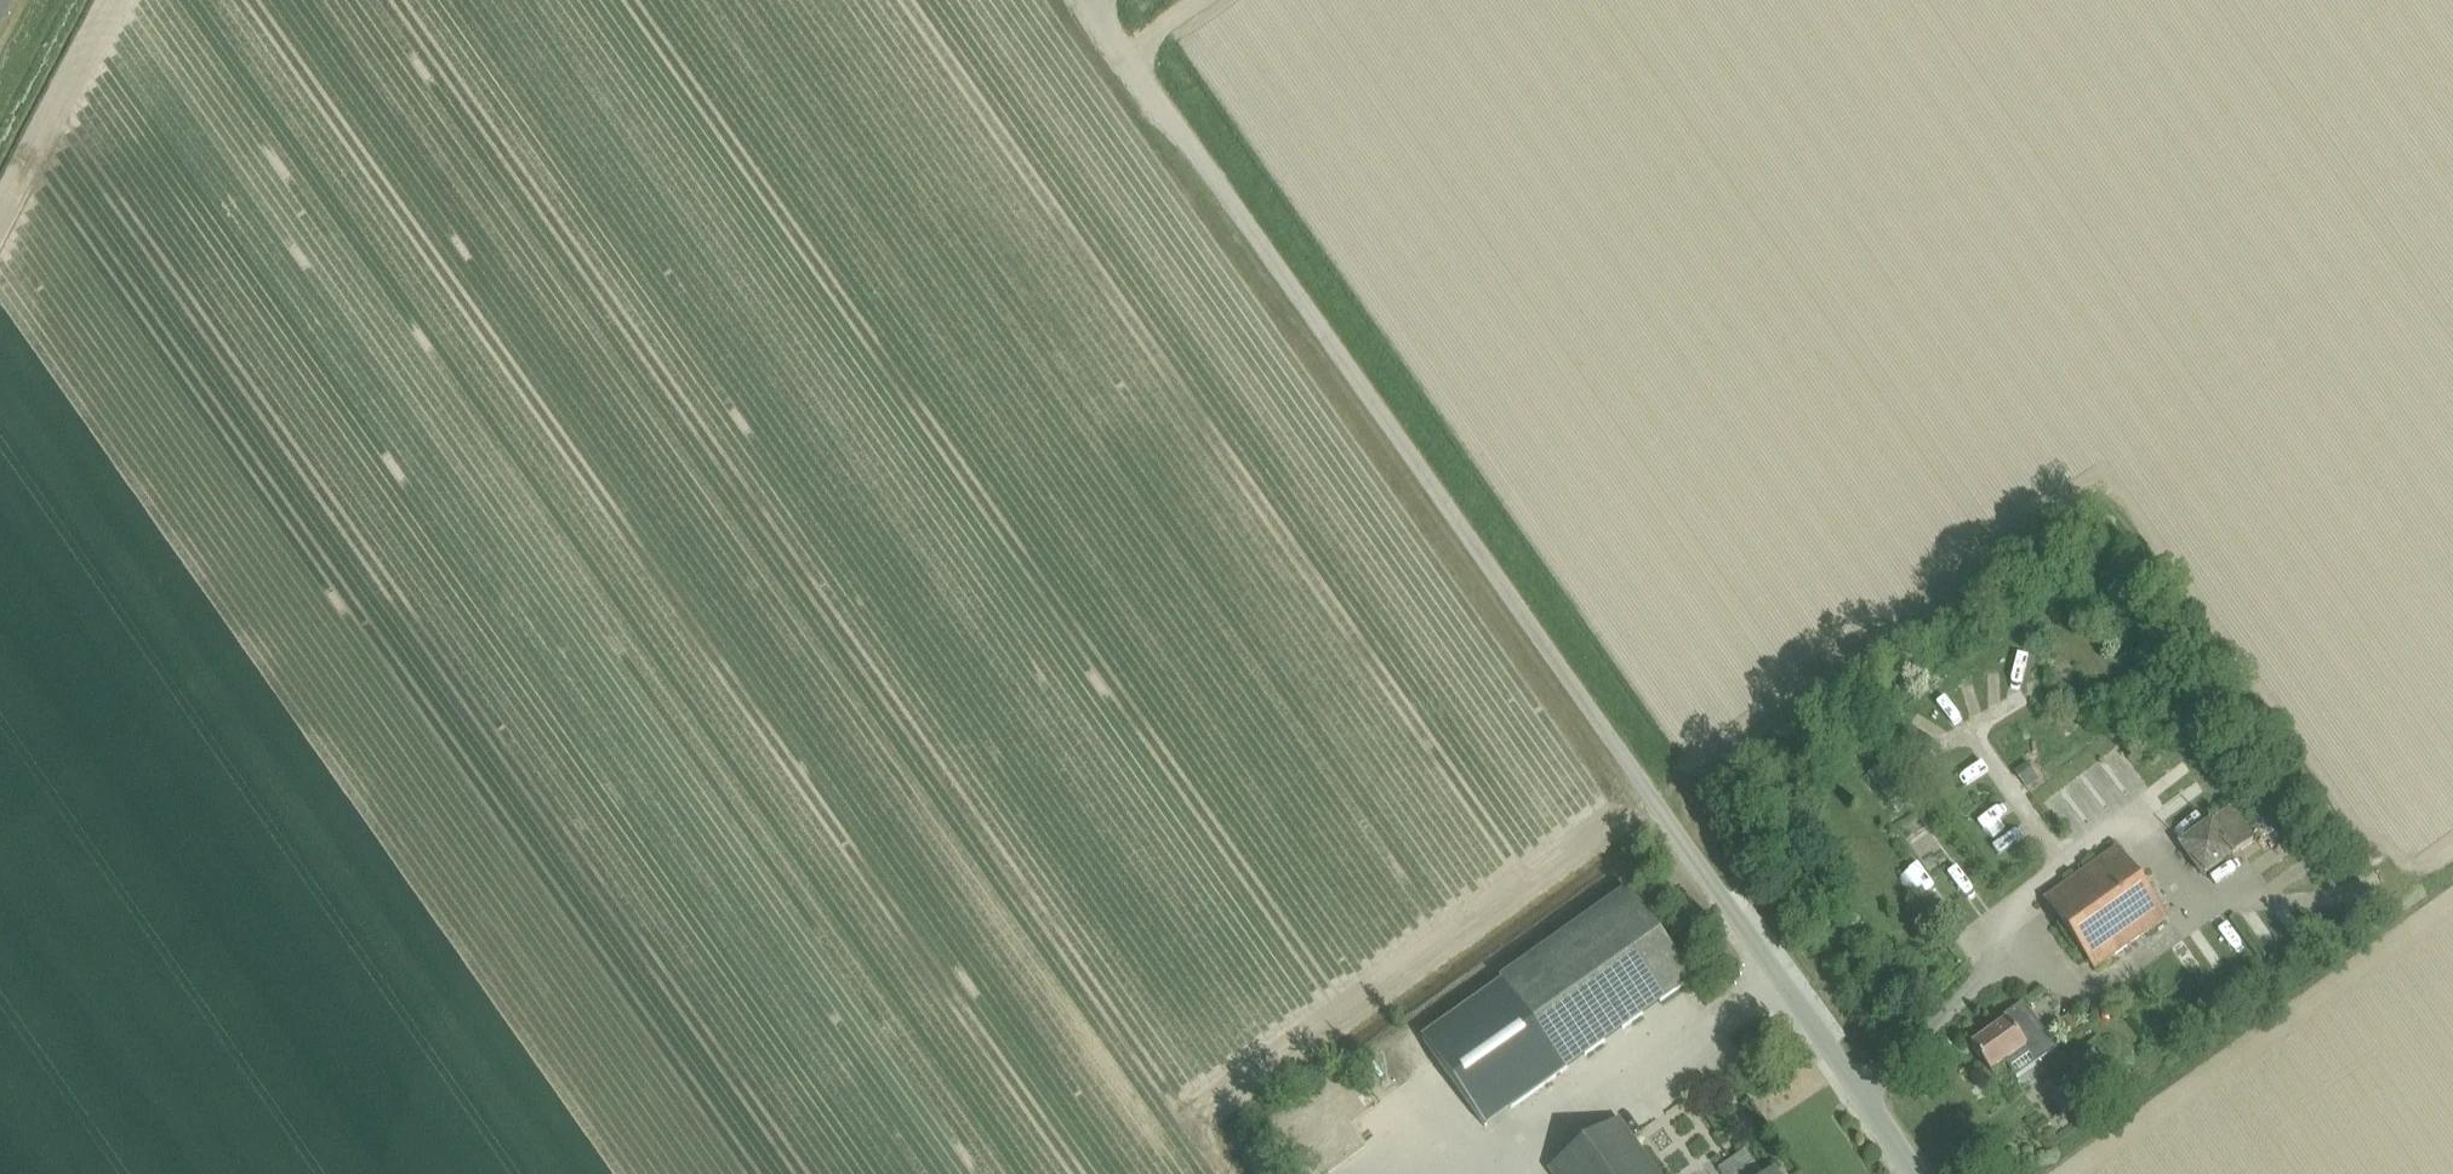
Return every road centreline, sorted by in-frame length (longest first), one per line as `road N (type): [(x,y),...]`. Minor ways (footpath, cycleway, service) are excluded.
road 1 (unclassified): [(1921,1173),(1782,967),(1666,816),(1089,0)]

